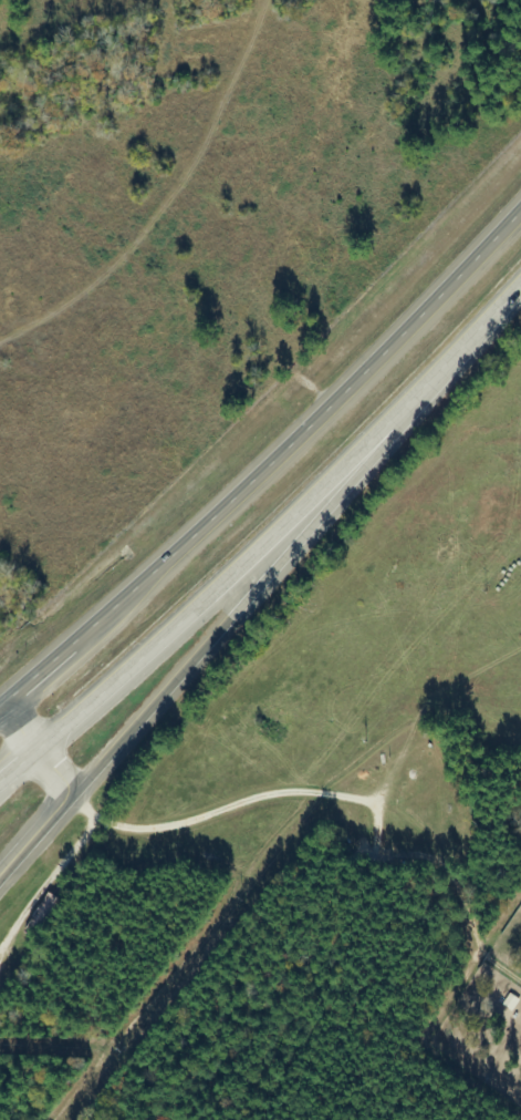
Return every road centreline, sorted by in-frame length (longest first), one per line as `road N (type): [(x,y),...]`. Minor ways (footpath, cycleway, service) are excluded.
road 1 (trunk): [(67,799),(258,588),(446,358)]
road 2 (trunk): [(38,748),(229,584),(446,358)]
road 3 (trunk): [(520,205),(395,346),(124,600)]
road 4 (trunk): [(124,600),(0,701)]
road 5 (secondary): [(0,701),(66,779),(67,799)]

